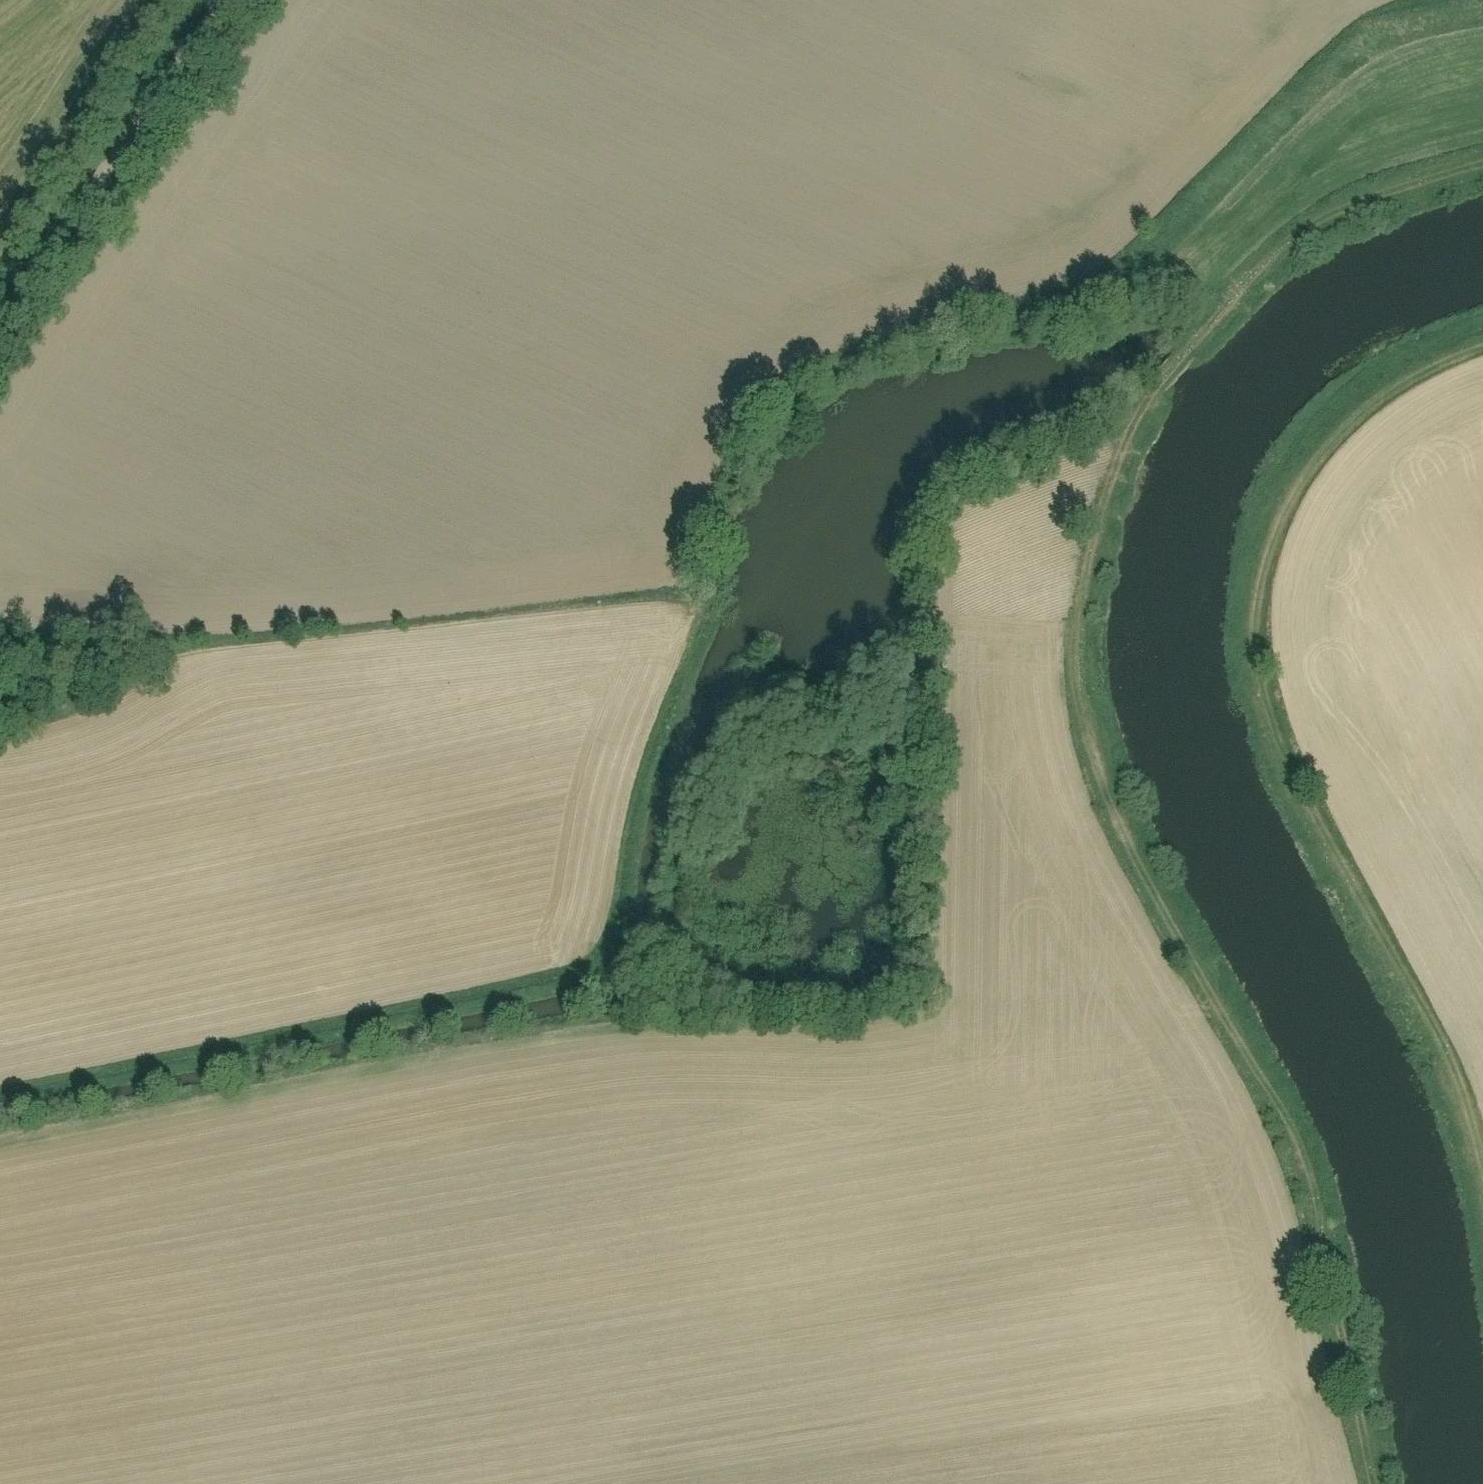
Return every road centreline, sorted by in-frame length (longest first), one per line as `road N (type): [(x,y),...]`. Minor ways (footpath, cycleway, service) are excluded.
road 1 (track): [(1371,1483),(1293,1140),(1098,785),(1068,647),(1133,417),(1324,221),(1482,163)]
road 2 (unclassified): [(222,0),(0,313)]

